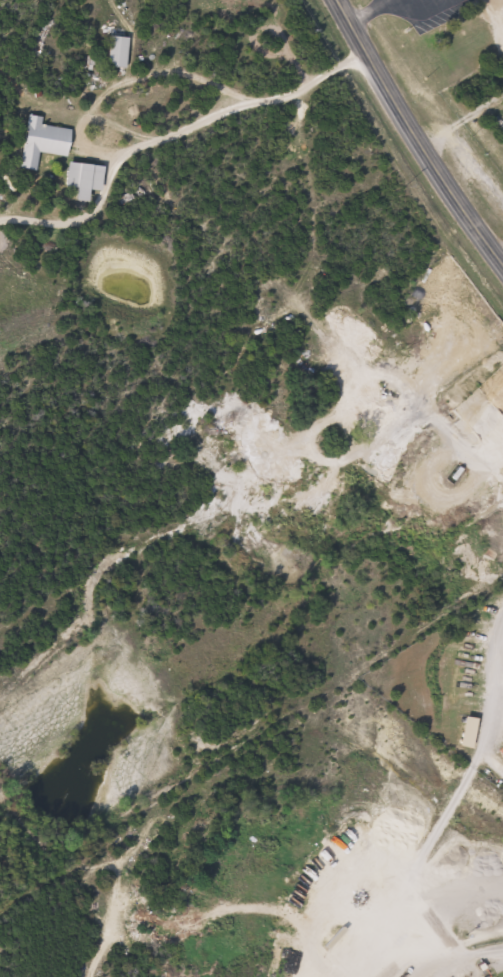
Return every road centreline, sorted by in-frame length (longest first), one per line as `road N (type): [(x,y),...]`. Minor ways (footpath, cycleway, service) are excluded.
road 1 (secondary): [(502,263),(420,143),(339,0)]

